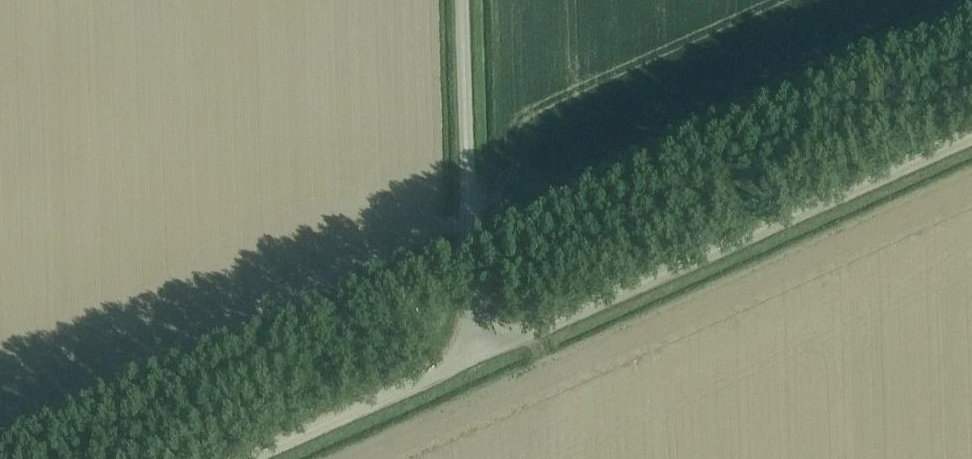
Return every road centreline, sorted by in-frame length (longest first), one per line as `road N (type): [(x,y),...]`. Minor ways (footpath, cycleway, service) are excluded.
road 1 (track): [(971,40),(471,266)]
road 2 (unclassified): [(483,353),(971,135)]
road 3 (unclassified): [(483,353),(474,336),(471,266),(467,0)]
road 4 (unclassified): [(250,458),(483,353)]

